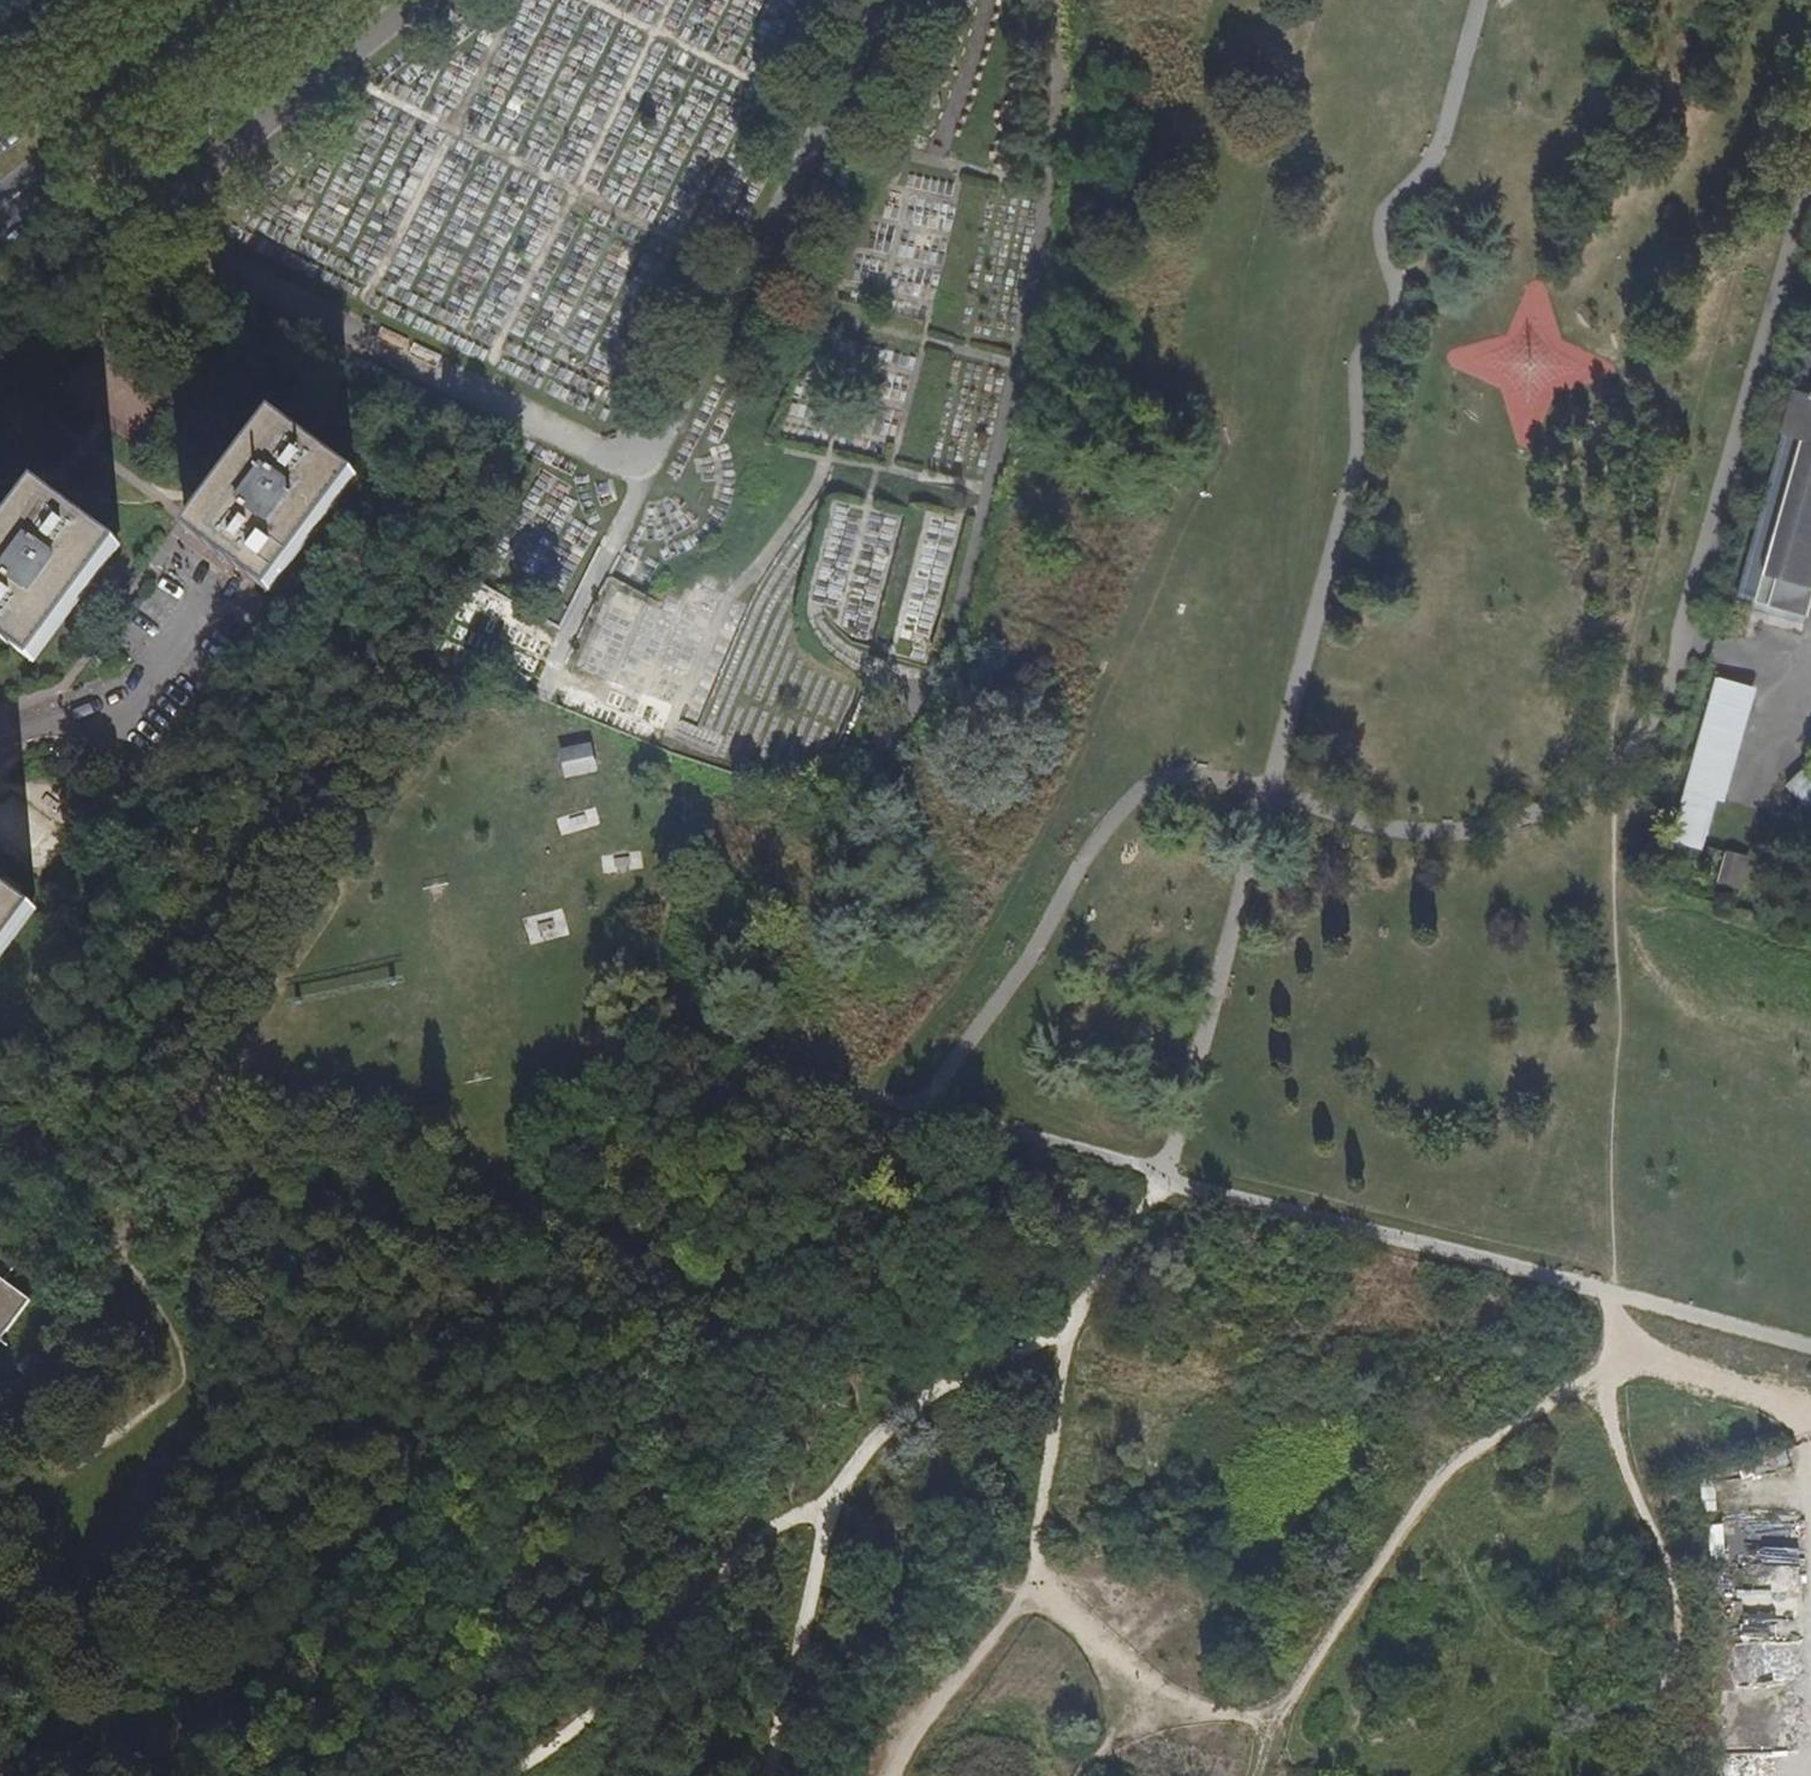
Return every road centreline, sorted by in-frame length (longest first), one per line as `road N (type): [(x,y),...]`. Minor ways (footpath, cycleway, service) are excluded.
road 1 (secondary): [(0,212),(270,0)]
road 2 (unclassified): [(155,0),(0,127)]

